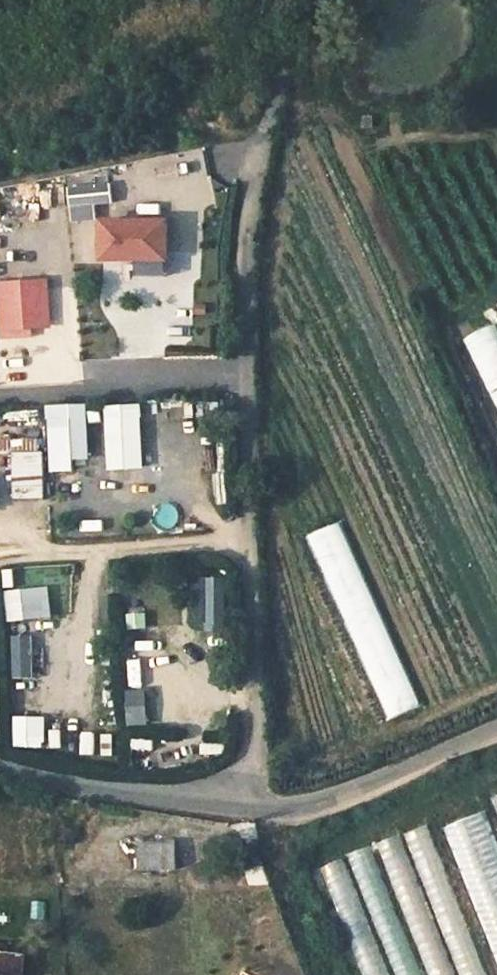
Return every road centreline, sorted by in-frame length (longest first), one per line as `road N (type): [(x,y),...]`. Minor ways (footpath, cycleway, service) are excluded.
road 1 (unclassified): [(249,810),(244,258),(286,0)]
road 2 (unclassified): [(249,810),(312,811),(496,730)]
road 3 (unclassified): [(0,767),(249,810)]

